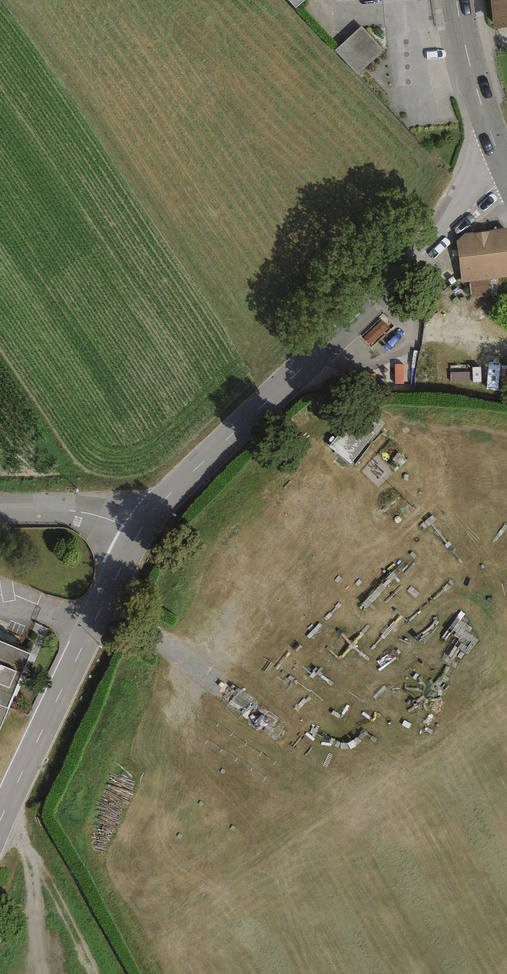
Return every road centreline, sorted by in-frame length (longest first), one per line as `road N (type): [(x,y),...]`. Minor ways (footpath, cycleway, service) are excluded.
road 1 (residential): [(500,162),(166,522)]
road 2 (residential): [(166,522),(0,885)]
road 3 (secondary): [(500,162),(457,0)]
road 4 (residential): [(166,522),(0,519)]

